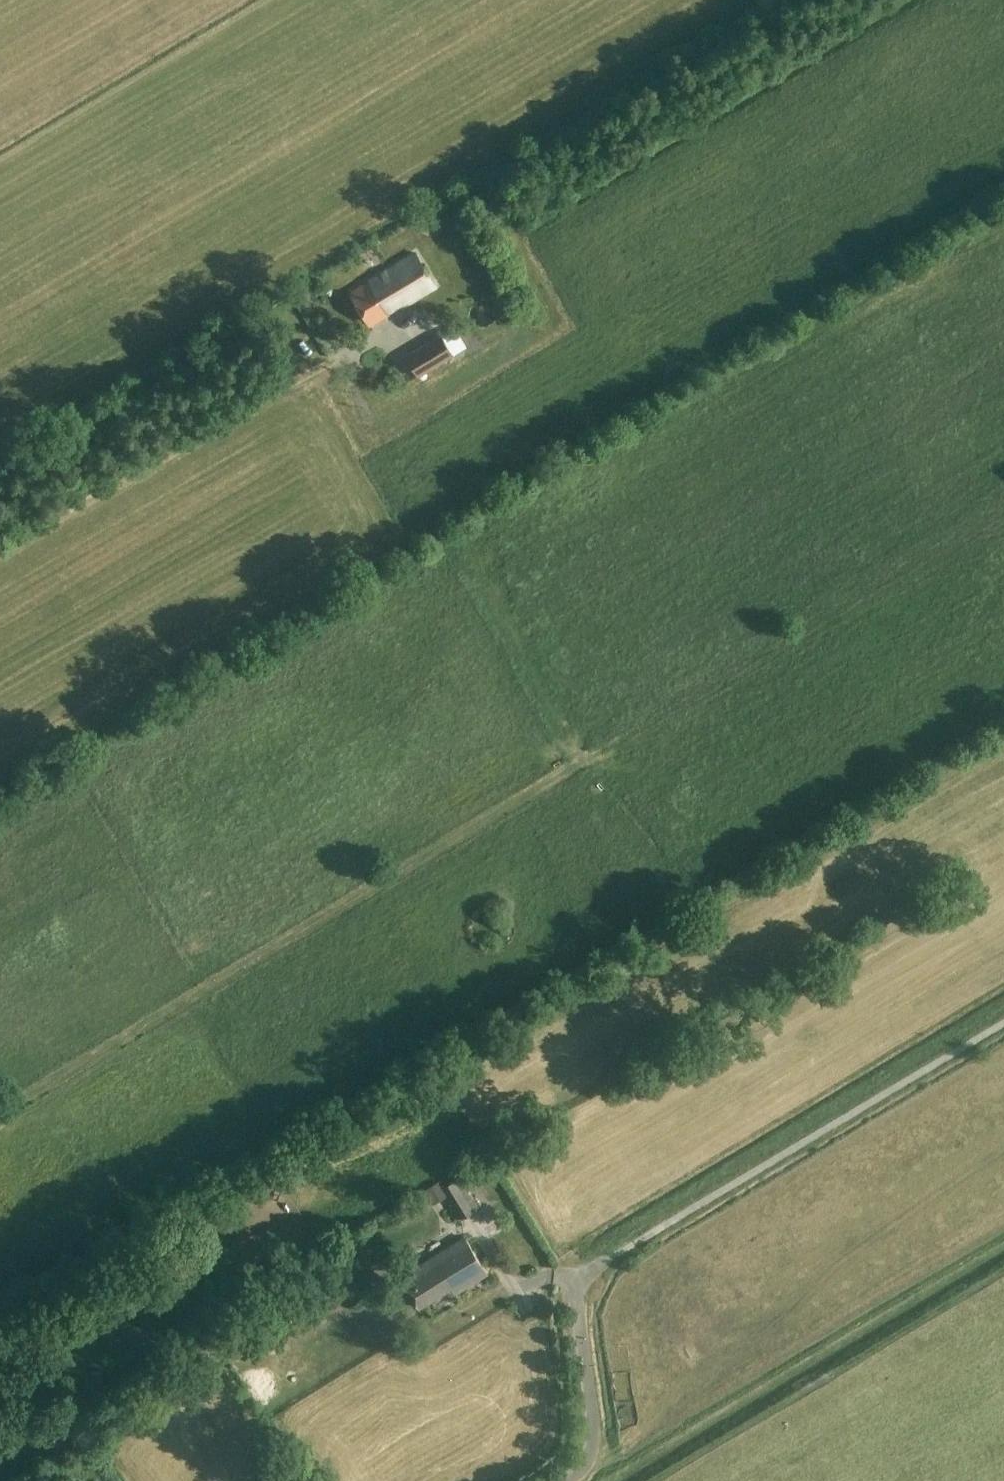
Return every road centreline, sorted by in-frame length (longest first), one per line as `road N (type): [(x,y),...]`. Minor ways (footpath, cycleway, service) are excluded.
road 1 (track): [(0,1119),(566,767)]
road 2 (unclassified): [(576,1480),(594,1442),(579,1296),(590,1270),(607,1259)]

